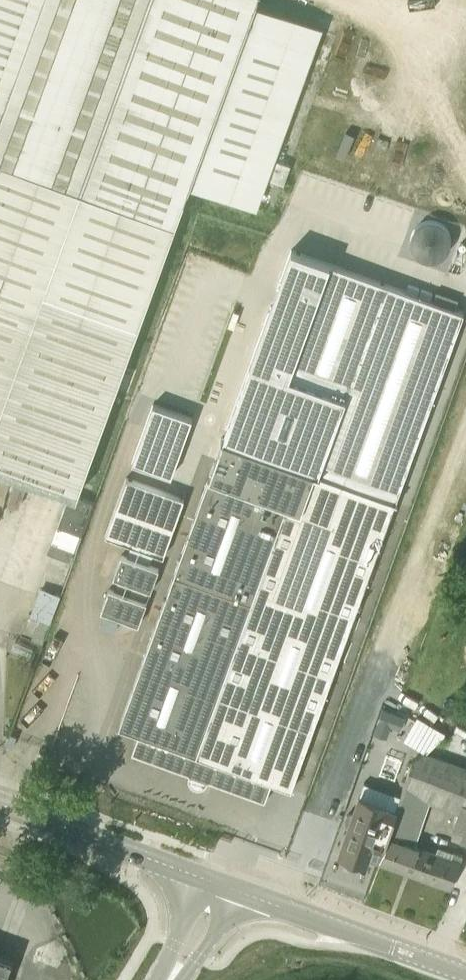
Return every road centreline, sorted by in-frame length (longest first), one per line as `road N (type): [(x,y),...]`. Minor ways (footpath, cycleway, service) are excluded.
road 1 (tertiary): [(465,972),(225,887)]
road 2 (tertiary): [(225,887),(0,804)]

